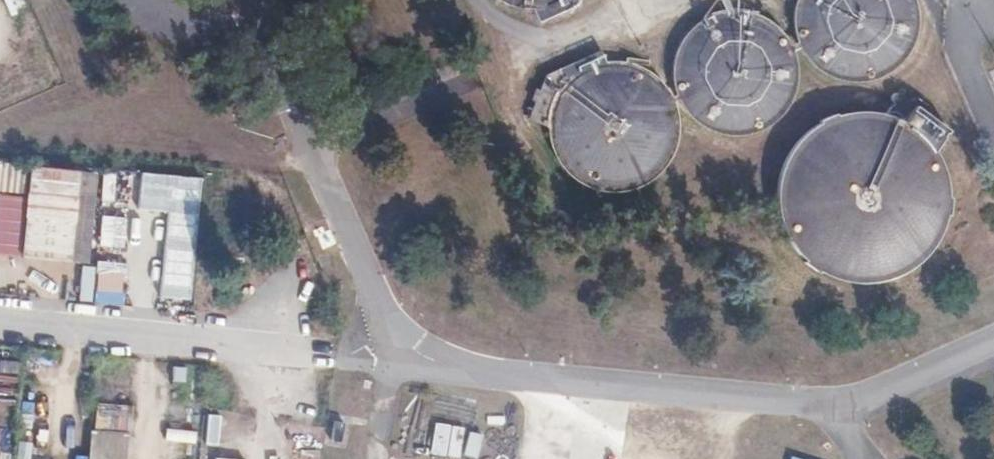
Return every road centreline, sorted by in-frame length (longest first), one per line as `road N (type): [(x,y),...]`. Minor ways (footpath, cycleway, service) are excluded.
road 1 (unclassified): [(0,324),(350,355),(390,333)]

